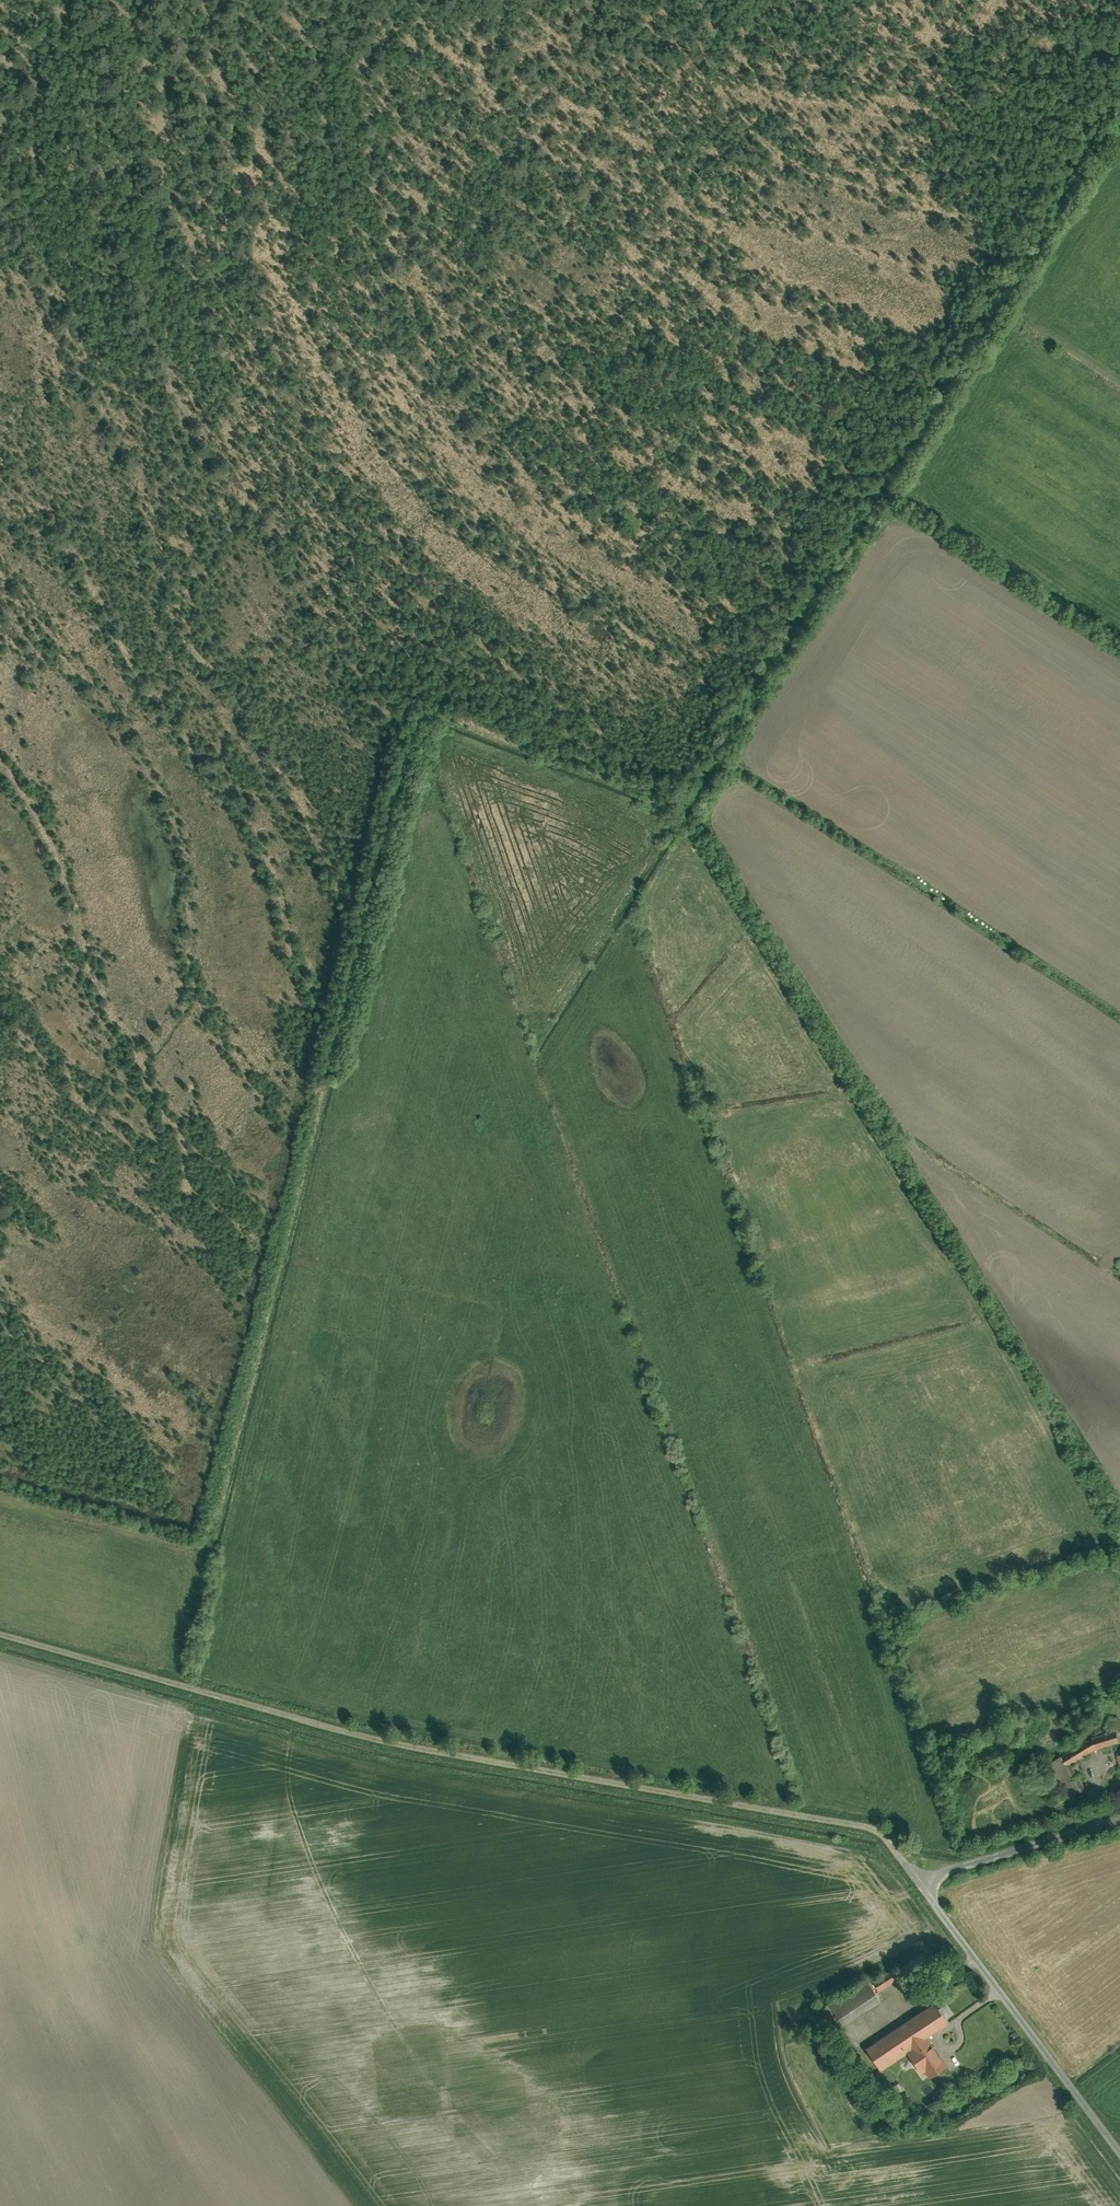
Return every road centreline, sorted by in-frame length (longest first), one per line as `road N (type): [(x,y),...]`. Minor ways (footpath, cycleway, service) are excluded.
road 1 (unclassified): [(918,1881),(870,1829),(366,1737),(0,1634)]
road 2 (residential): [(918,1881),(1119,2150)]
road 3 (residential): [(1119,1818),(918,1881)]

